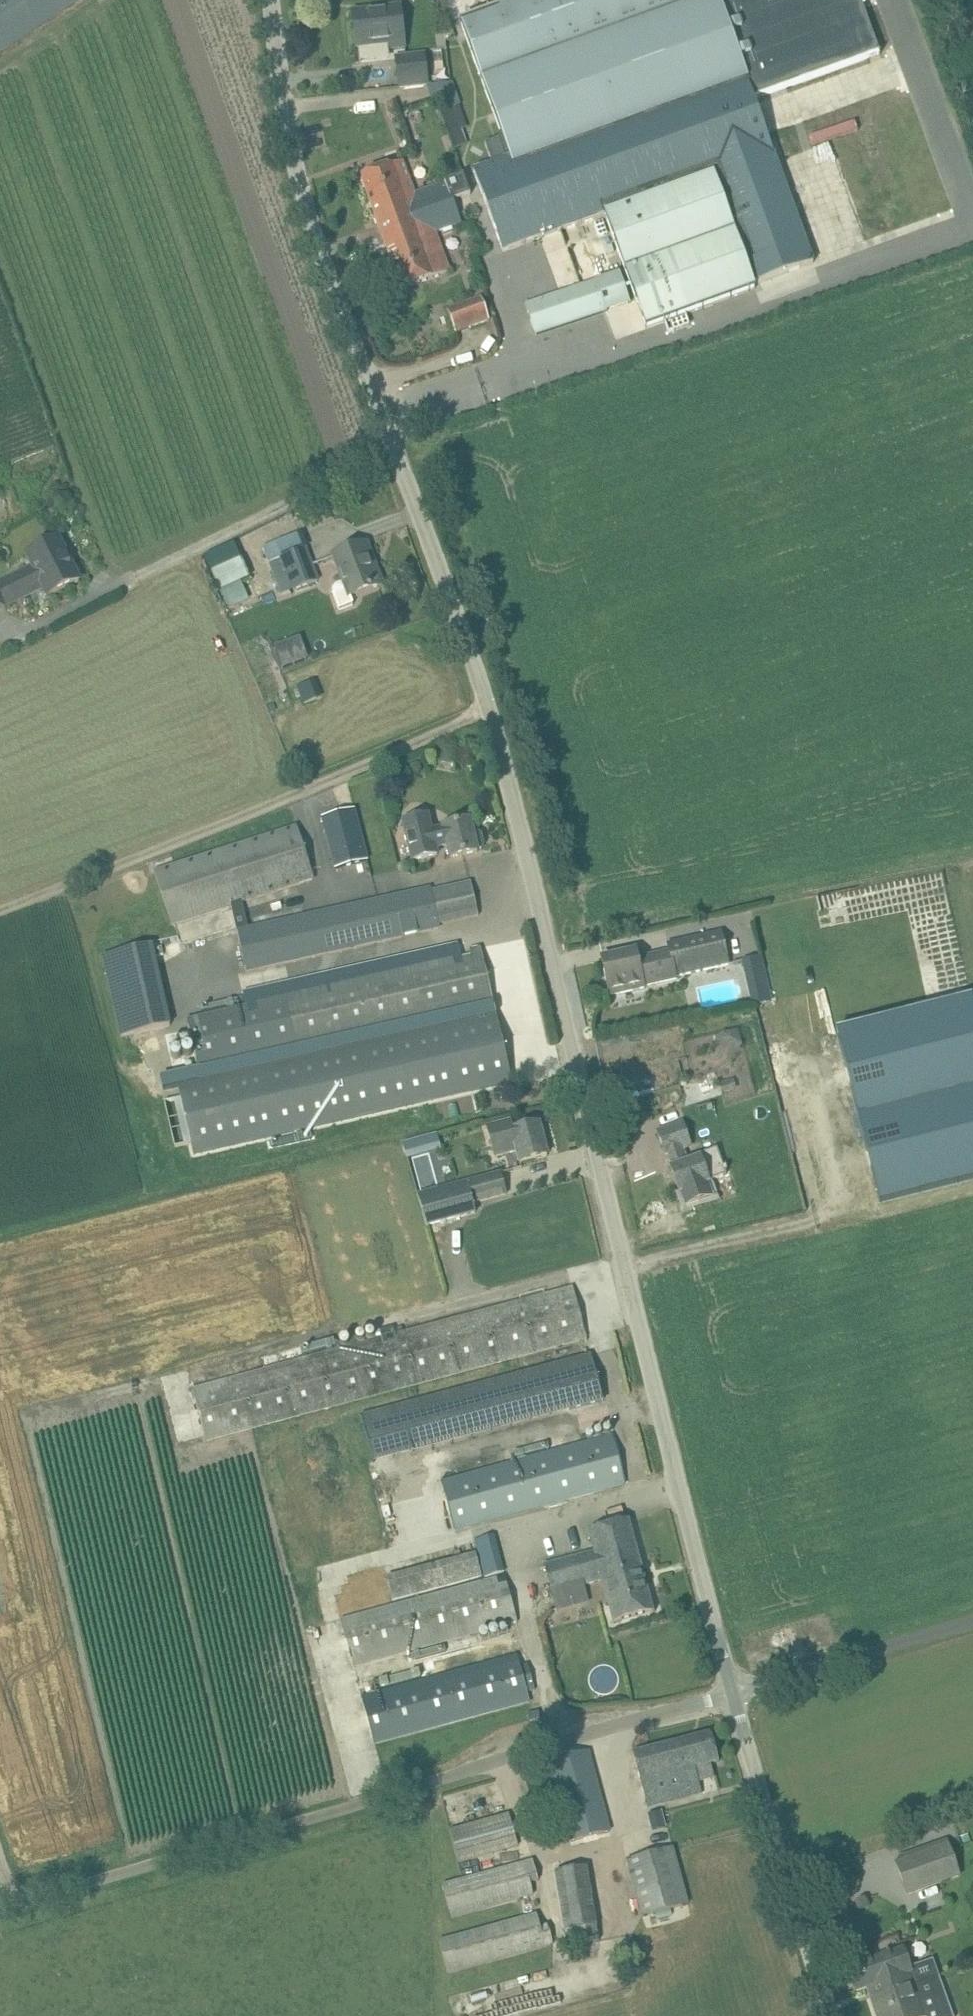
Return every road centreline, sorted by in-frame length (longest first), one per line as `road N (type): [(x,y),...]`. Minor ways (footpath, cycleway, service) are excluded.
road 1 (unclassified): [(734,1695),(483,710)]
road 2 (unclassified): [(0,1907),(734,1695)]
road 3 (unclassified): [(483,710),(427,526),(329,304),(275,112),(258,0)]
road 4 (unclassified): [(0,909),(483,710)]
road 5 (unclassified): [(824,2015),(734,1695)]
road 6 (unclassified): [(734,1695),(972,1625)]

